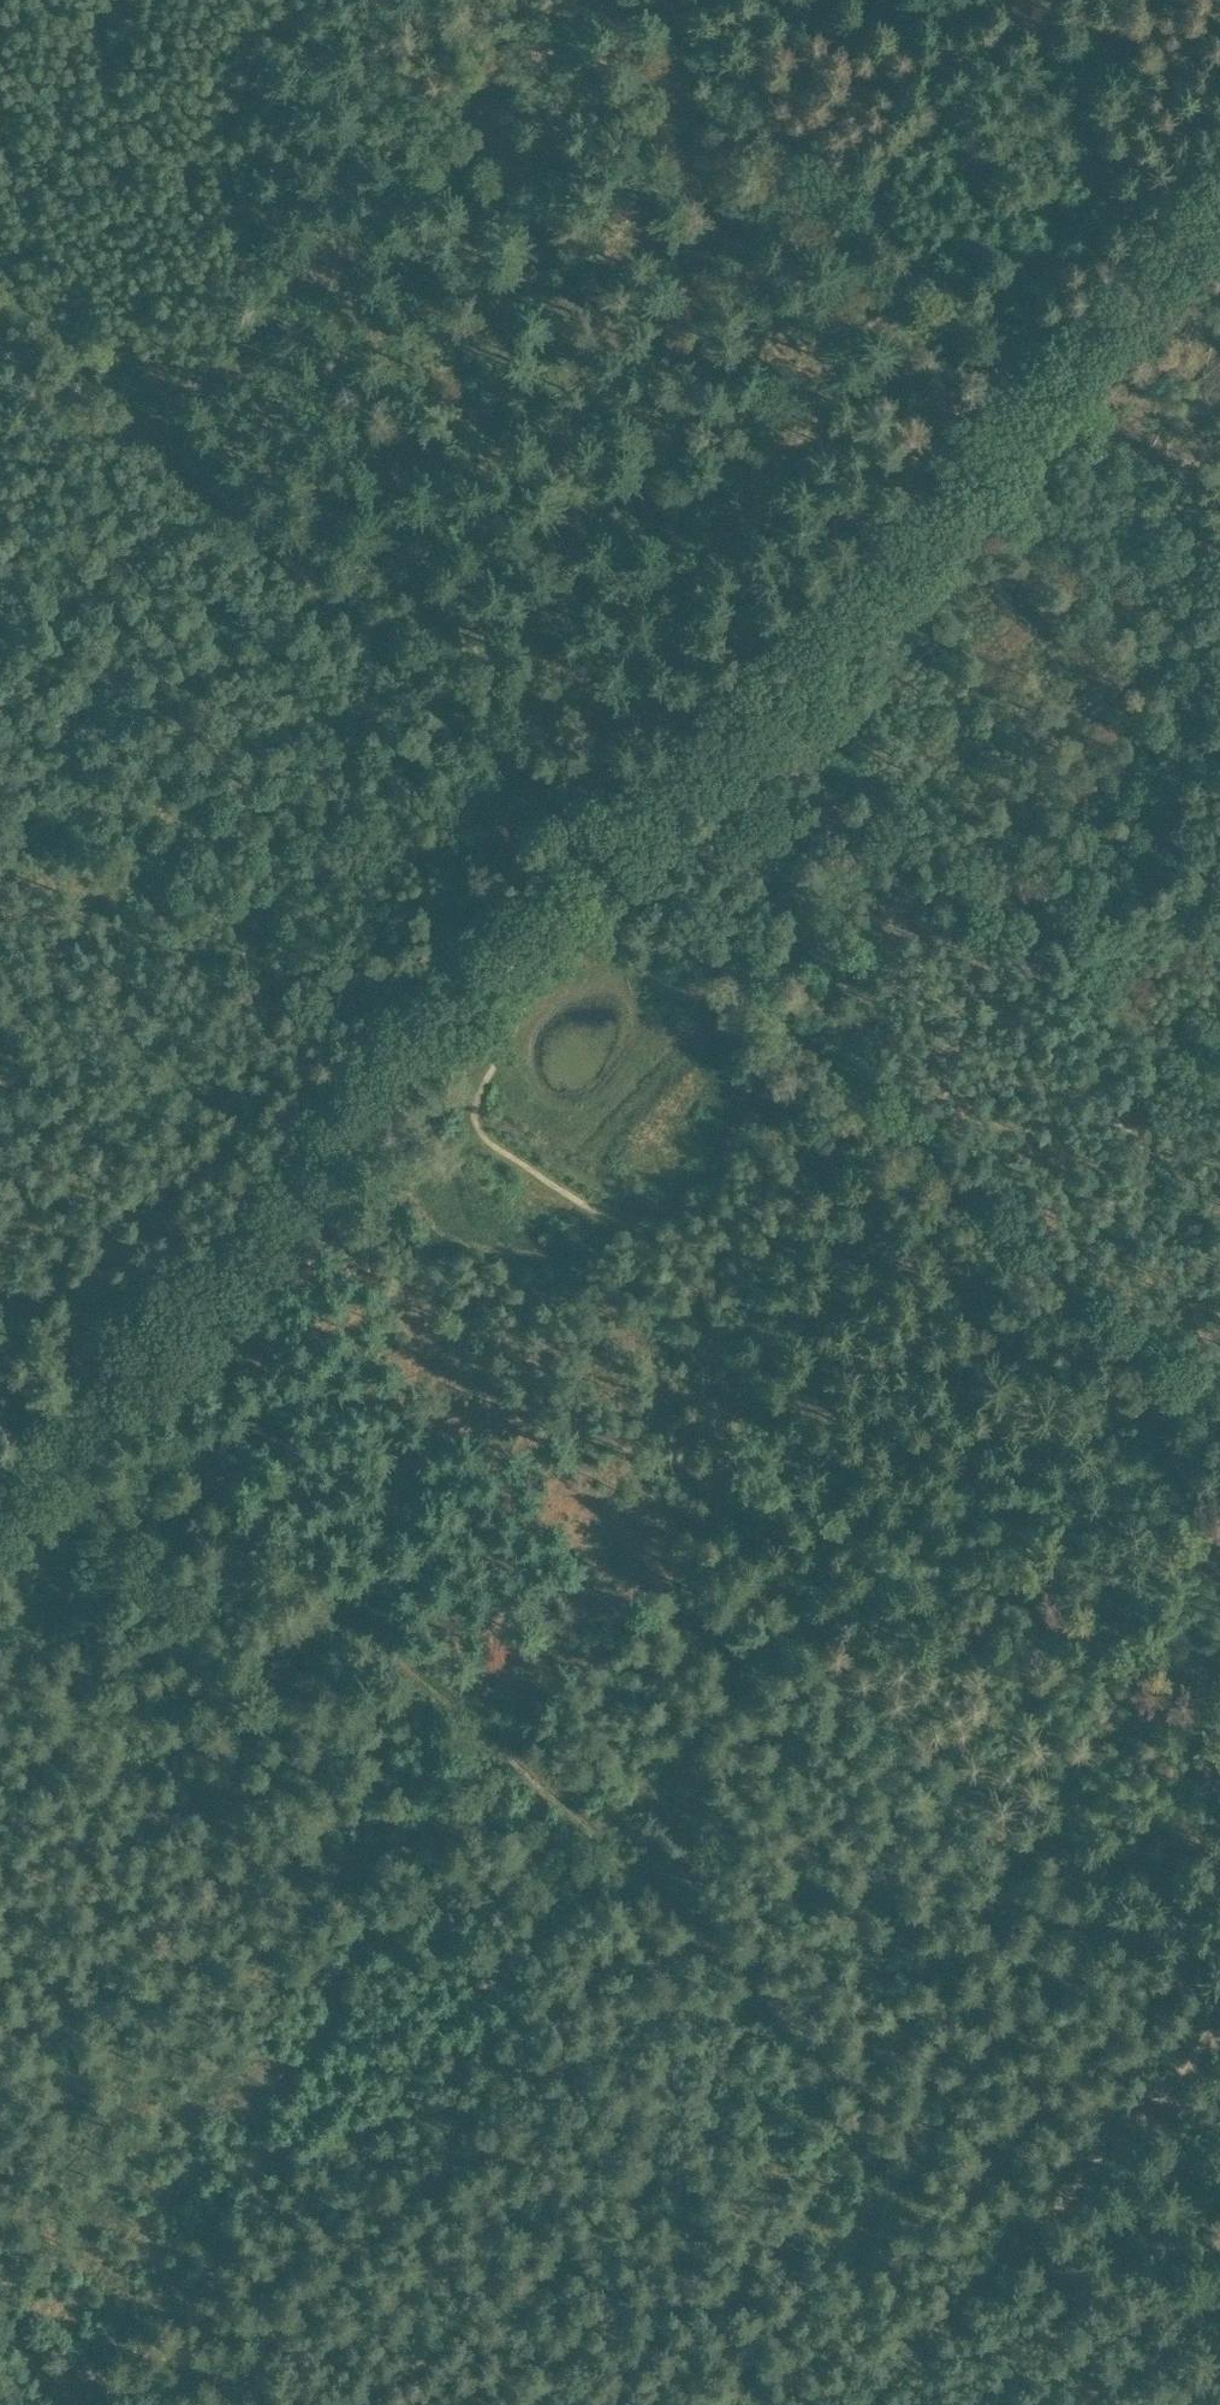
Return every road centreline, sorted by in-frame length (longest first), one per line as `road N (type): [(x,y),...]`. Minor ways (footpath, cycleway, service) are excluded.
road 1 (track): [(1219,204),(0,1510)]

